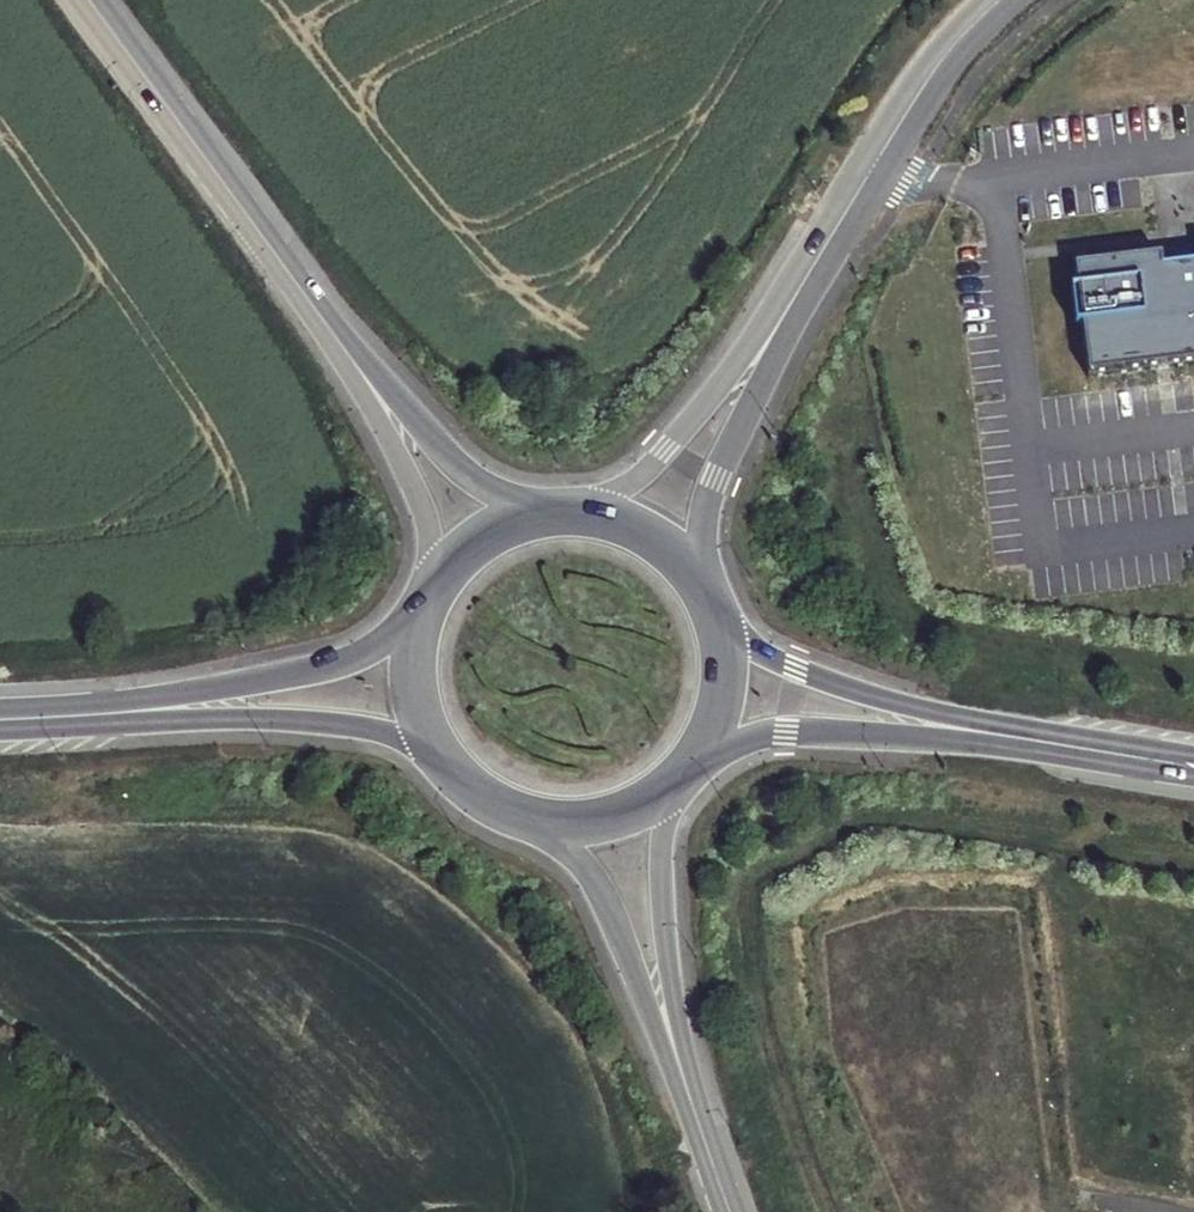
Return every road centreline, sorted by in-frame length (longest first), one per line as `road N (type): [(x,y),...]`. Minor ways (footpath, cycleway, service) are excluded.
road 1 (primary): [(31,723),(328,727),(393,738),(445,759)]
road 2 (primary): [(422,619),(321,673),(31,723)]
road 3 (unclassified): [(1006,0),(963,40),(780,320)]
road 4 (primary): [(688,757),(787,735),(1066,752)]
road 5 (tertiary): [(85,0),(305,305)]
road 6 (primary): [(1066,752),(716,640)]
road 7 (tertiary): [(534,519),(458,465),(305,305)]
road 8 (tertiary): [(305,305),(410,481),(440,582)]
road 9 (tertiary): [(533,815),(564,844),(640,950),(685,1072)]
road 10 (tertiary): [(685,1072),(668,838),(676,771)]
road 11 (unclassified): [(697,591),(715,488),(780,320)]
road 12 (unclassified): [(780,320),(592,517)]
road 13 (primary): [(533,815),(586,817),(620,808),(676,771)]
road 14 (tertiary): [(685,1072),(736,1211)]
road 15 (primary): [(422,619),(417,699),(445,759)]
road 16 (primary): [(697,591),(664,551),(592,517)]
road 17 (primary): [(1066,752),(1193,774)]
road 18 (primary): [(688,757),(712,710),(716,640)]

